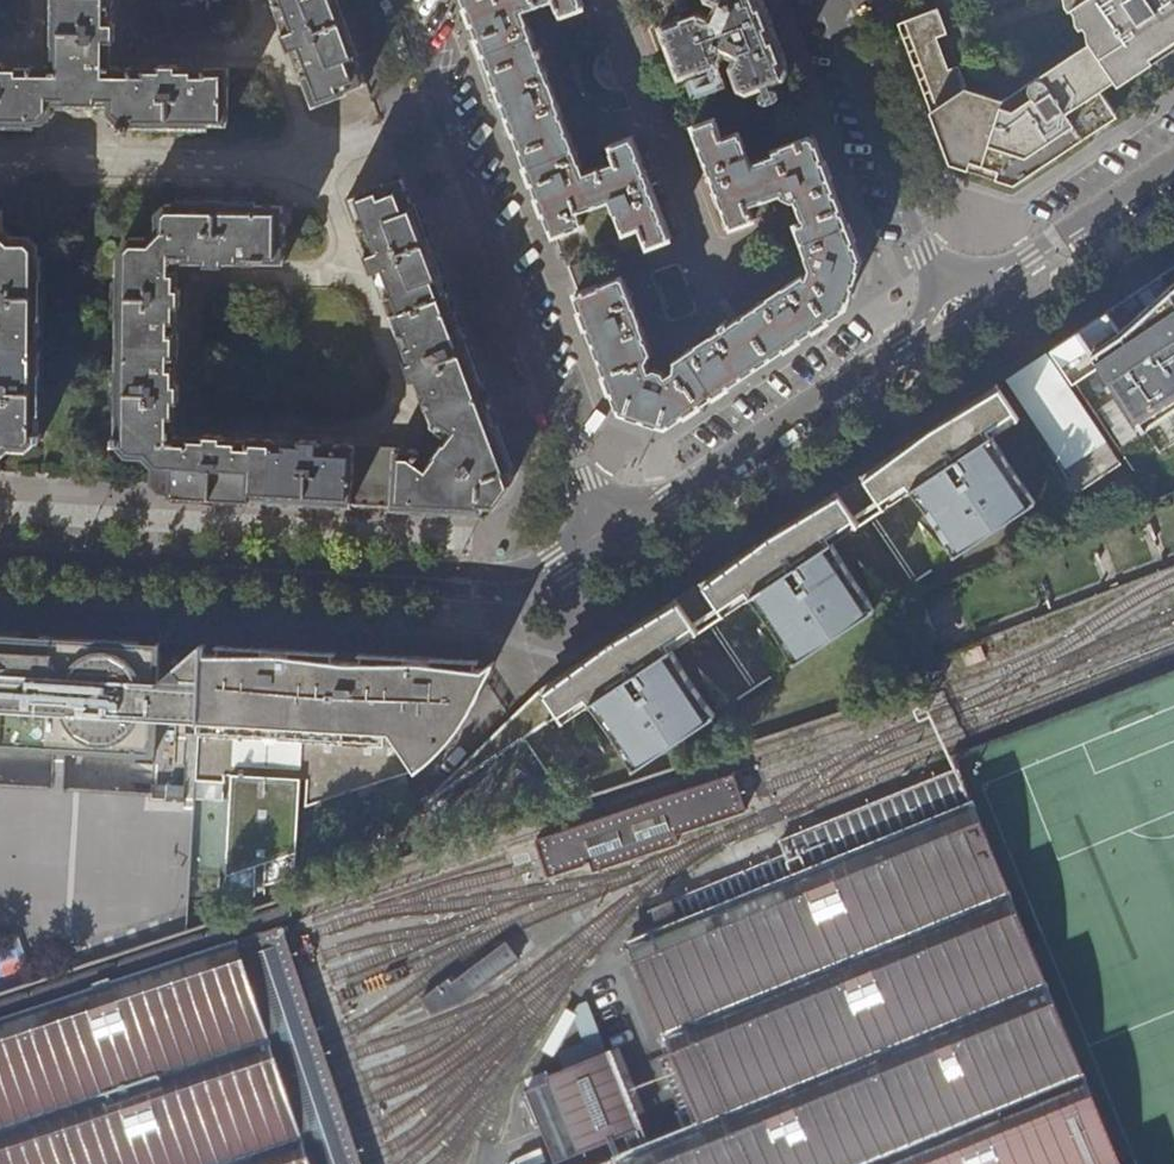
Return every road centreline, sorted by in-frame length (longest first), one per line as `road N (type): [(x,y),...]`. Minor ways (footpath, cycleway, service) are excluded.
road 1 (residential): [(605,535),(528,580),(505,585),(0,558)]
road 2 (residential): [(402,0),(605,535)]
road 3 (residential): [(605,535),(947,312)]
road 4 (residential): [(947,312),(824,0)]
road 5 (residential): [(1173,162),(947,312)]

